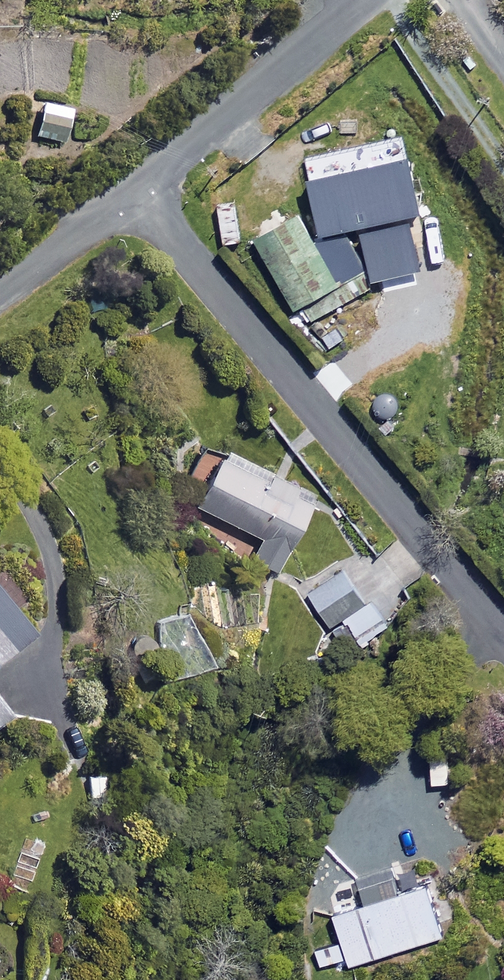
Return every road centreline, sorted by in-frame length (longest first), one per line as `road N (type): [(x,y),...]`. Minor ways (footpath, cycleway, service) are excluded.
road 1 (residential): [(133,188),(503,635)]
road 2 (residential): [(133,188),(360,0)]
road 3 (residential): [(0,295),(133,188)]

